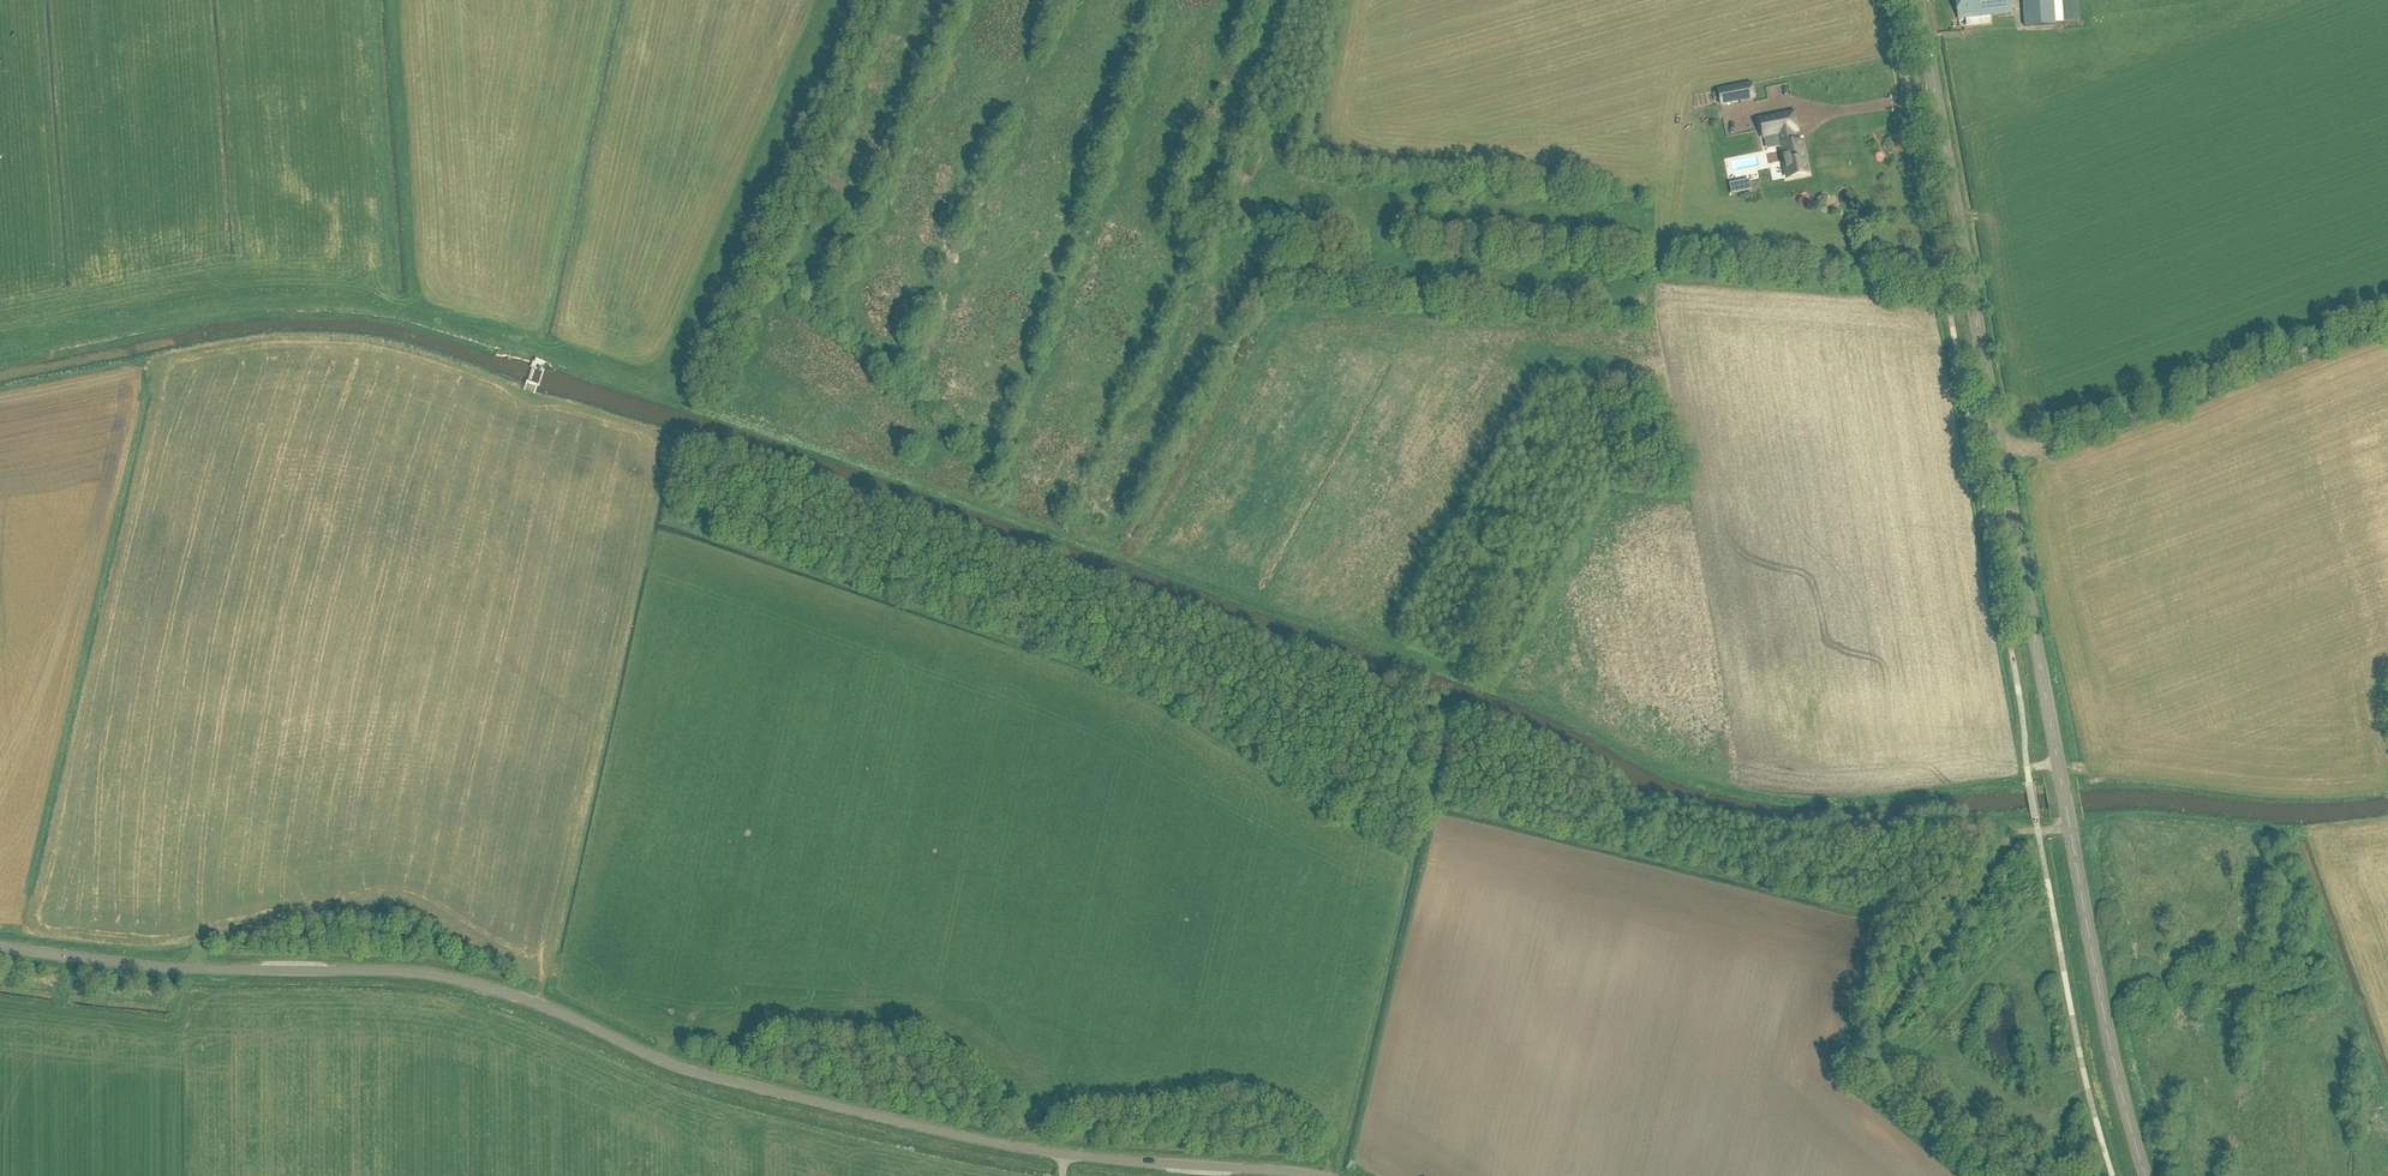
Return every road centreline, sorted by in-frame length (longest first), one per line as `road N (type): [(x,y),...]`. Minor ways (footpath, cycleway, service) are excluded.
road 1 (unclassified): [(0,949),(203,970),(404,971),(540,1006),(676,1067),(1019,1147),(1315,1175)]
road 2 (tertiary): [(2146,1175),(2116,1077),(1918,0)]
road 3 (track): [(2004,1175),(1894,1090),(1875,1041),(1877,1021),(1946,944),(2009,836),(2070,821)]
road 4 (track): [(870,0),(692,409)]
road 5 (track): [(2002,451),(2072,440),(2387,322)]

